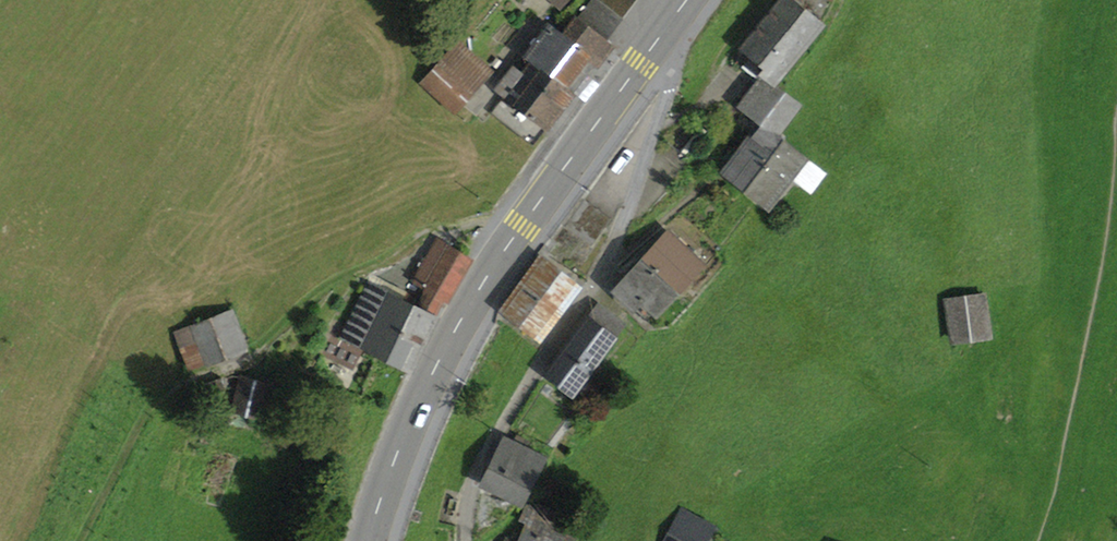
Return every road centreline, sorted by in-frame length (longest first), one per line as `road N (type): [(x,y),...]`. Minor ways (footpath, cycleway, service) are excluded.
road 1 (track): [(9,540),(115,314),(149,297),(275,285),(389,128),(403,91),(398,0)]
road 2 (primary): [(655,40),(444,349),(369,540)]
road 3 (residential): [(655,40),(671,78),(609,259),(479,468),(465,540)]
road 4 (track): [(266,339),(322,291),(397,255)]

